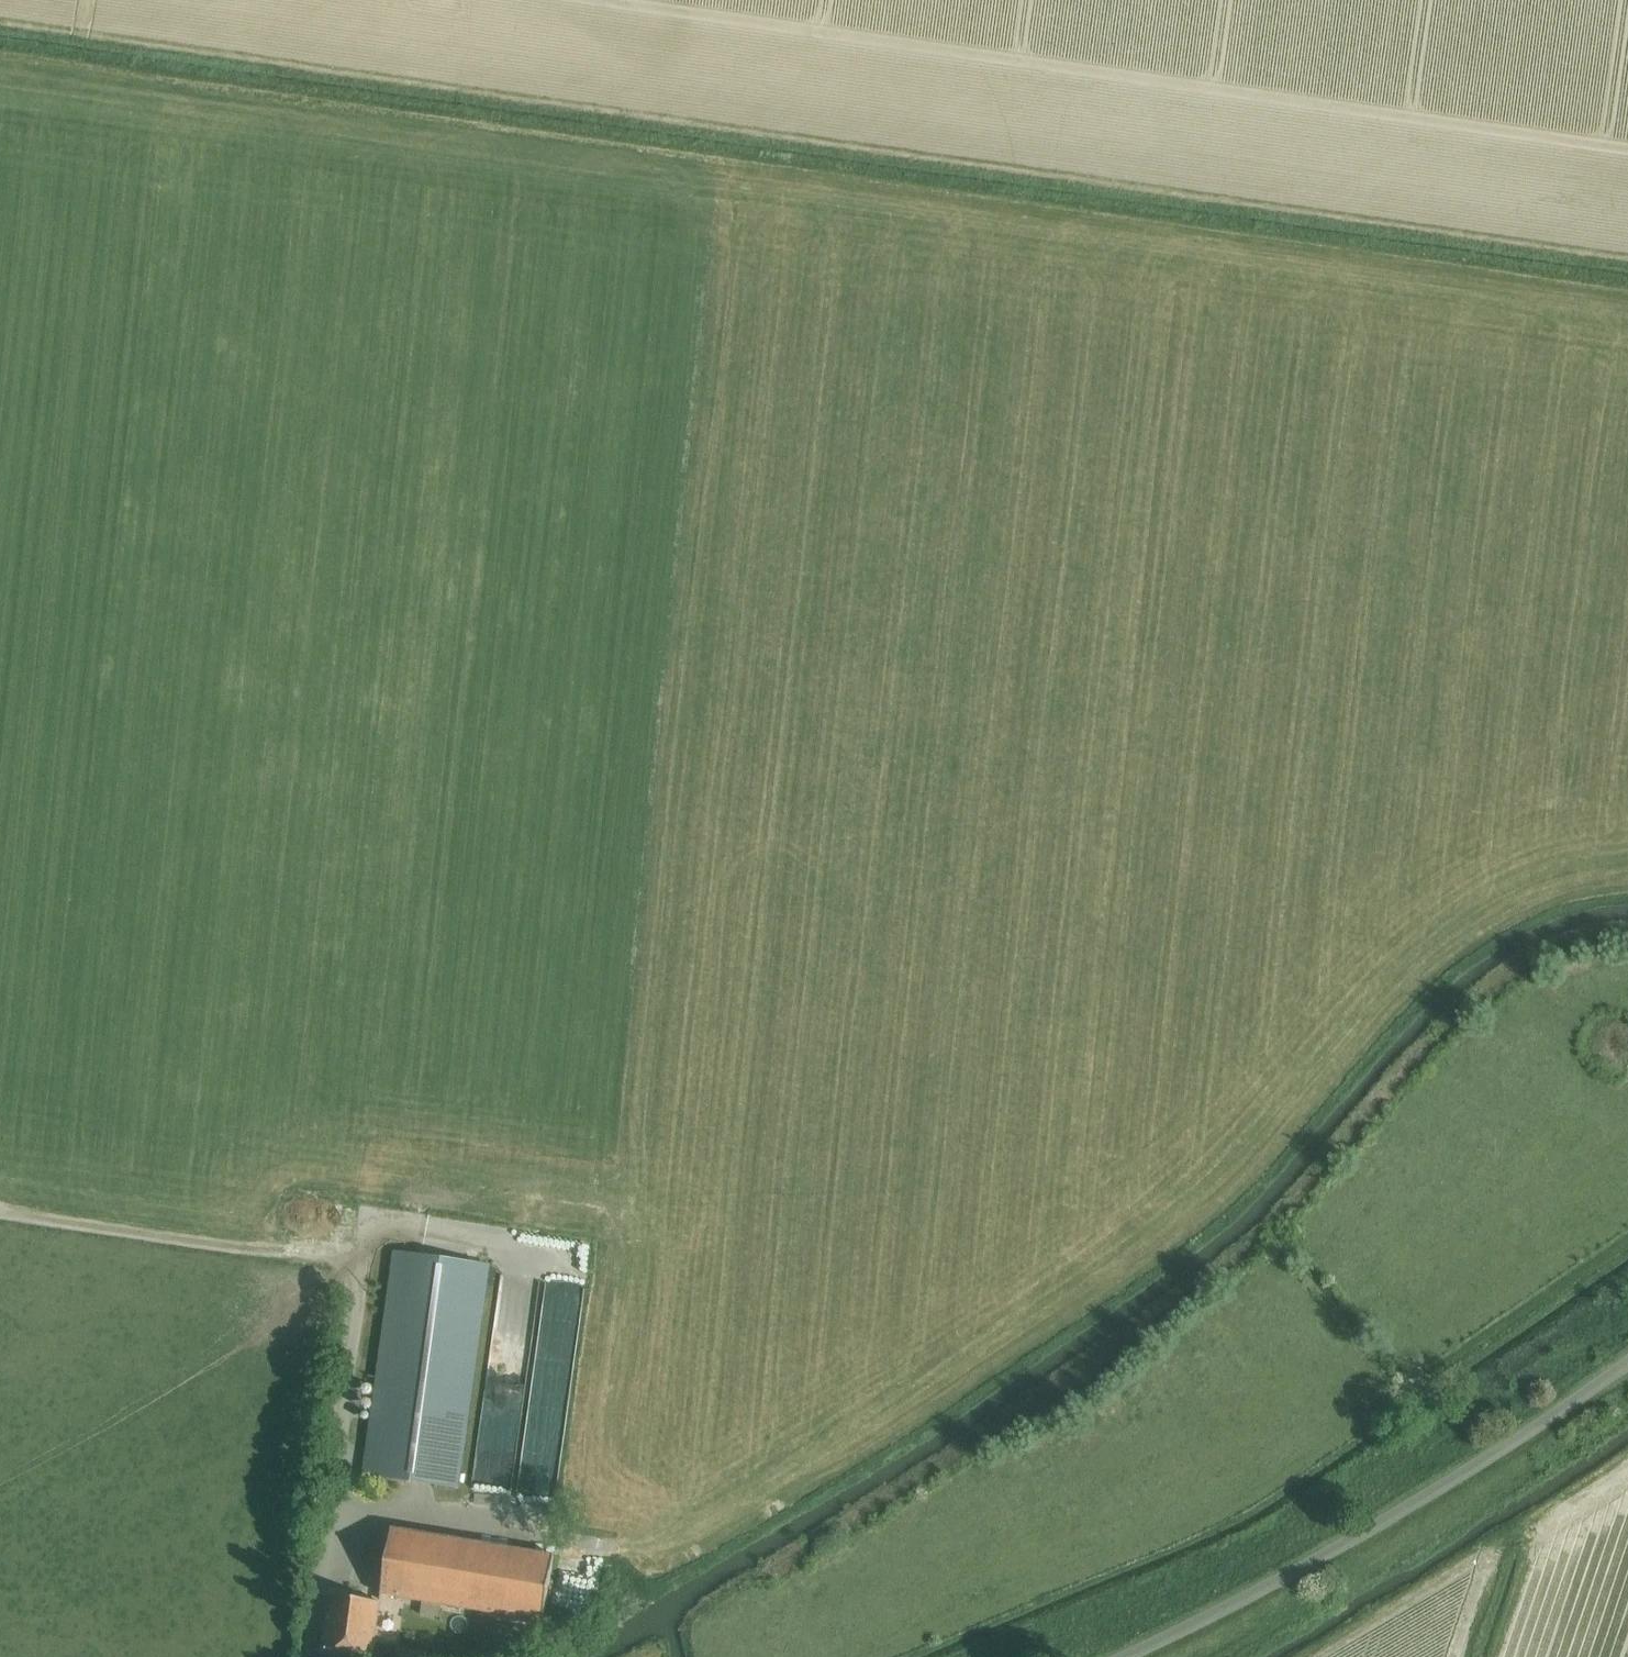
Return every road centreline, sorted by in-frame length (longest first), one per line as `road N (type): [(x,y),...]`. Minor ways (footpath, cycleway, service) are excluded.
road 1 (unclassified): [(1627,1363),(1435,1492),(1117,1656)]
road 2 (track): [(360,1265),(0,1214)]

